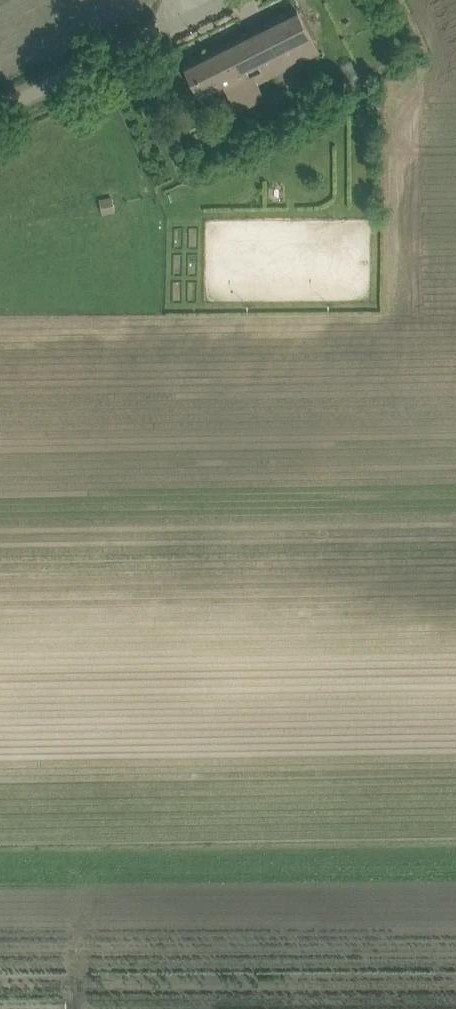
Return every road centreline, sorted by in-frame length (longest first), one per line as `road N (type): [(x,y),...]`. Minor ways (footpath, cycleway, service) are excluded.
road 1 (unclassified): [(0,109),(188,18)]

